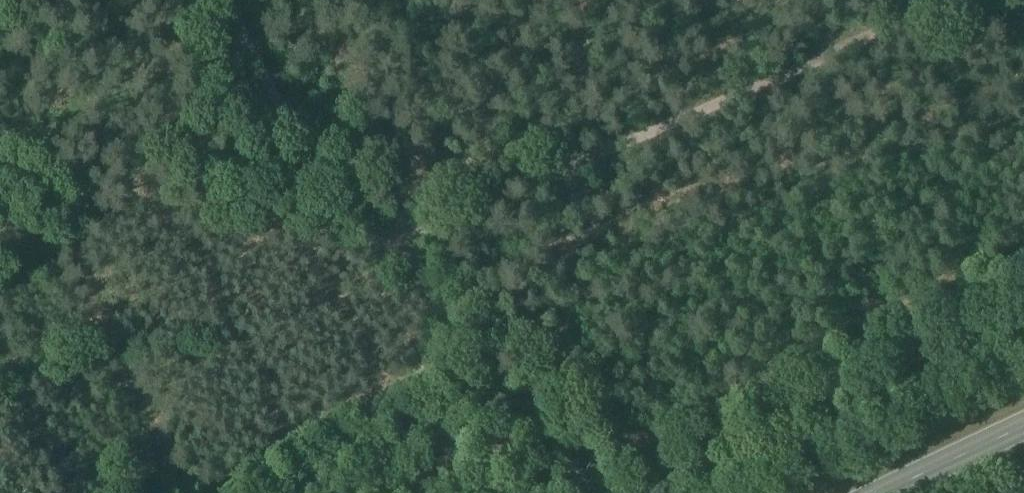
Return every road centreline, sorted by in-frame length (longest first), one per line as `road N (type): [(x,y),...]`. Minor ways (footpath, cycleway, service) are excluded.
road 1 (track): [(196,492),(426,360),(446,336),(449,295),(316,149),(235,0)]
road 2 (track): [(925,0),(397,237)]
road 3 (secondary): [(880,492),(1023,425)]

